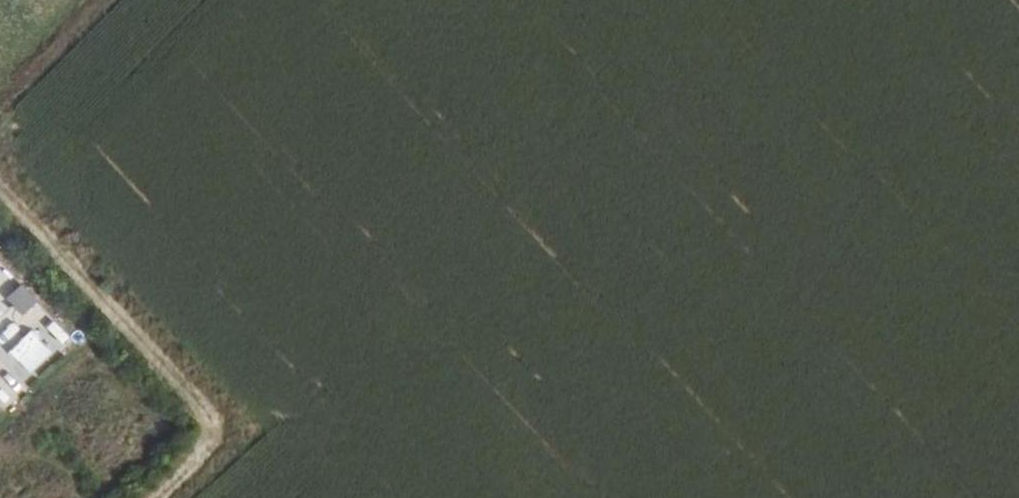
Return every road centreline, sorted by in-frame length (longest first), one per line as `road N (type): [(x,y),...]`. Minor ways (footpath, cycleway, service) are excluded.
road 1 (track): [(0,192),(224,437),(159,497)]

